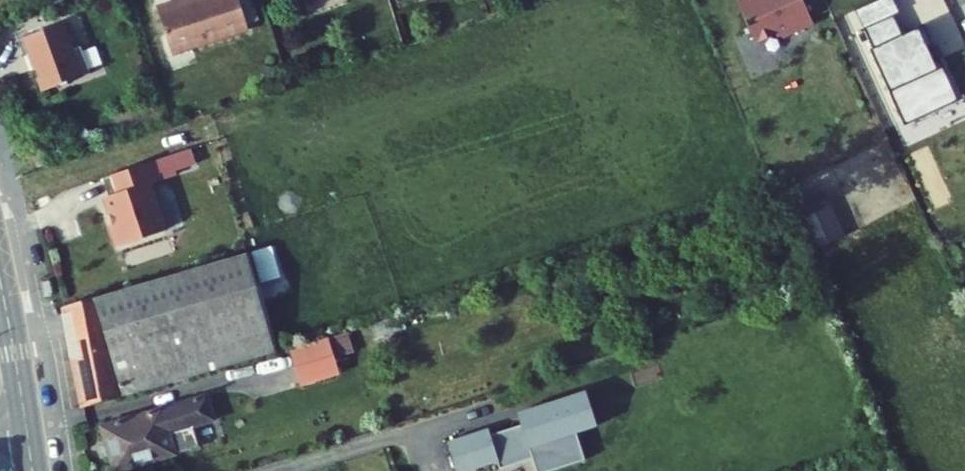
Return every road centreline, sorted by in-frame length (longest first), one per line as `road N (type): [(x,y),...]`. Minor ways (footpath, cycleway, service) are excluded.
road 1 (primary): [(0,278),(27,429)]

